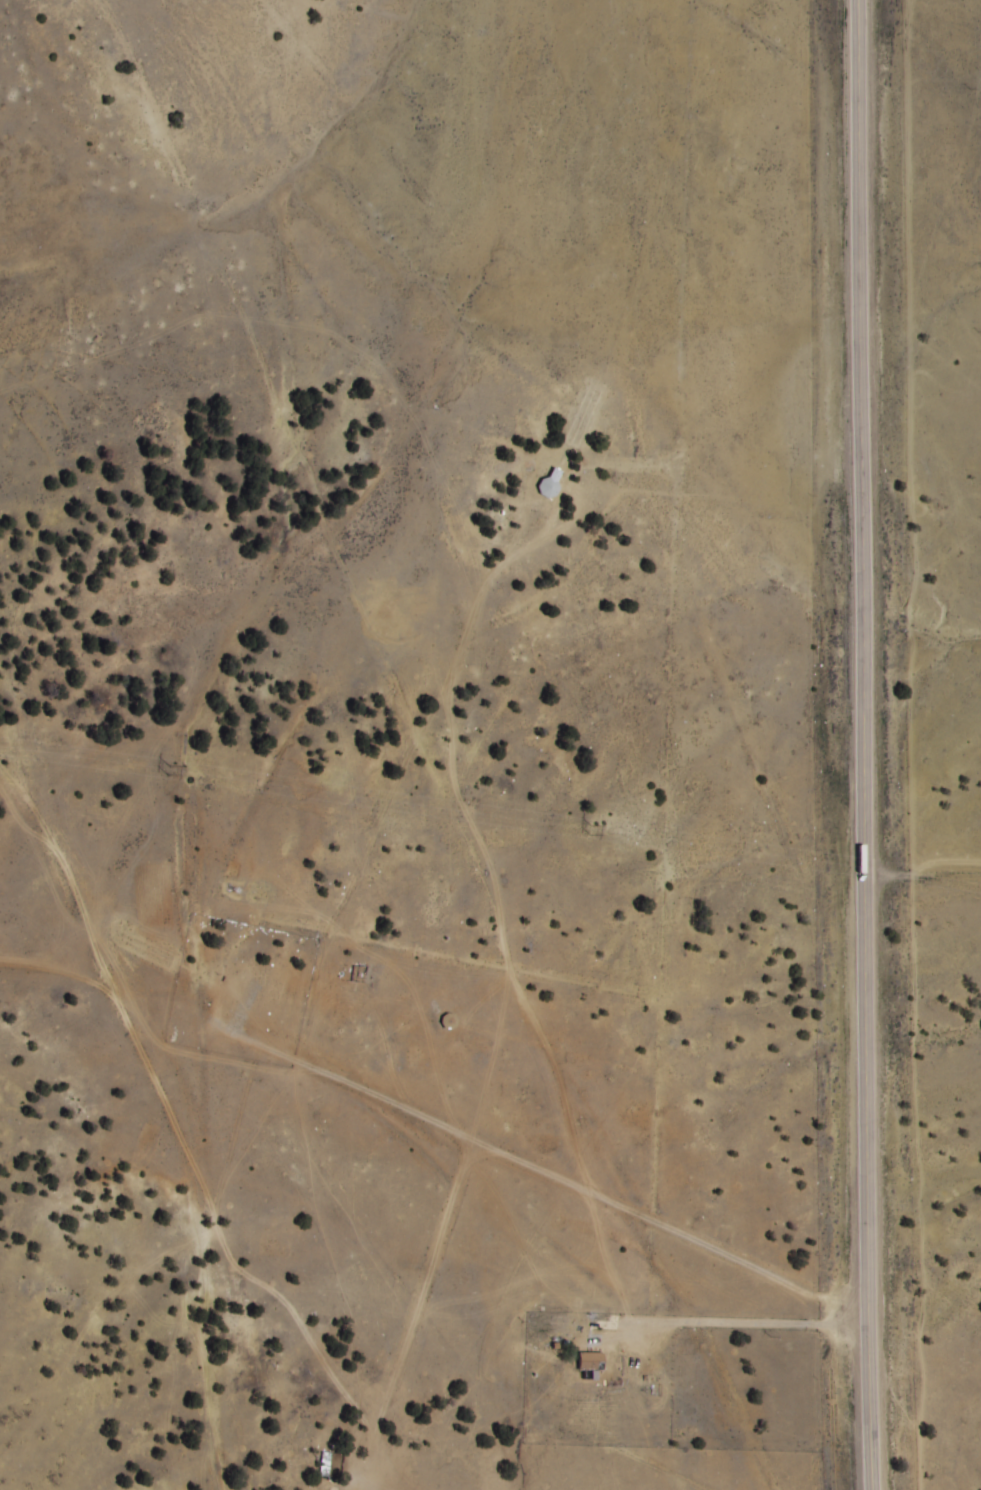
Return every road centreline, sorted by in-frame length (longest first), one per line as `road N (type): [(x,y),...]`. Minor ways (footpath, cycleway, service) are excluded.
road 1 (primary): [(872,1489),(856,0)]

